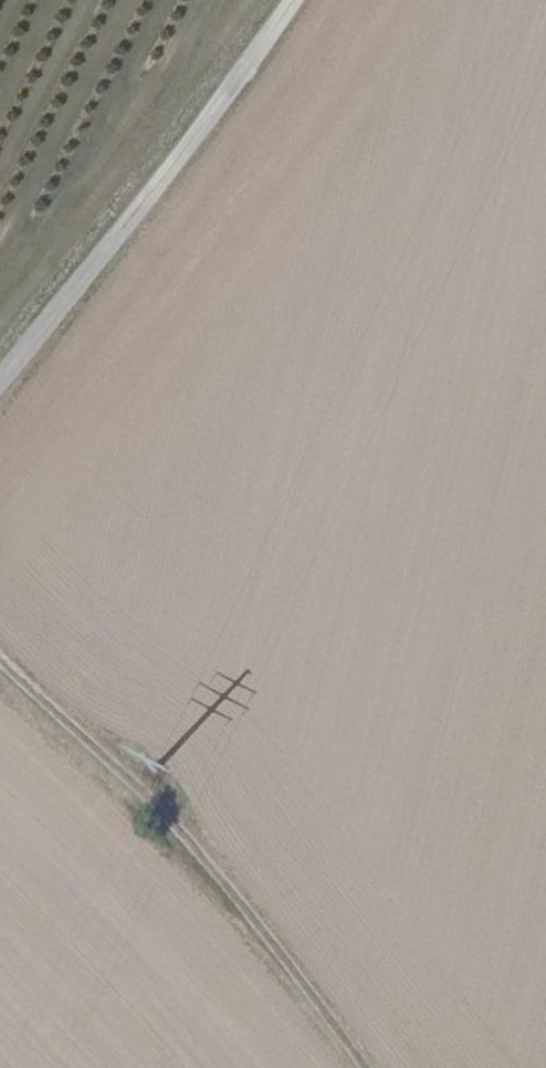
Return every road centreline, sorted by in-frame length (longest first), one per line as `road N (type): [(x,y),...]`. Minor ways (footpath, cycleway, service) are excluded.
road 1 (track): [(0,654),(88,734),(296,959),(378,1067)]
road 2 (track): [(0,385),(156,194),(294,0)]

